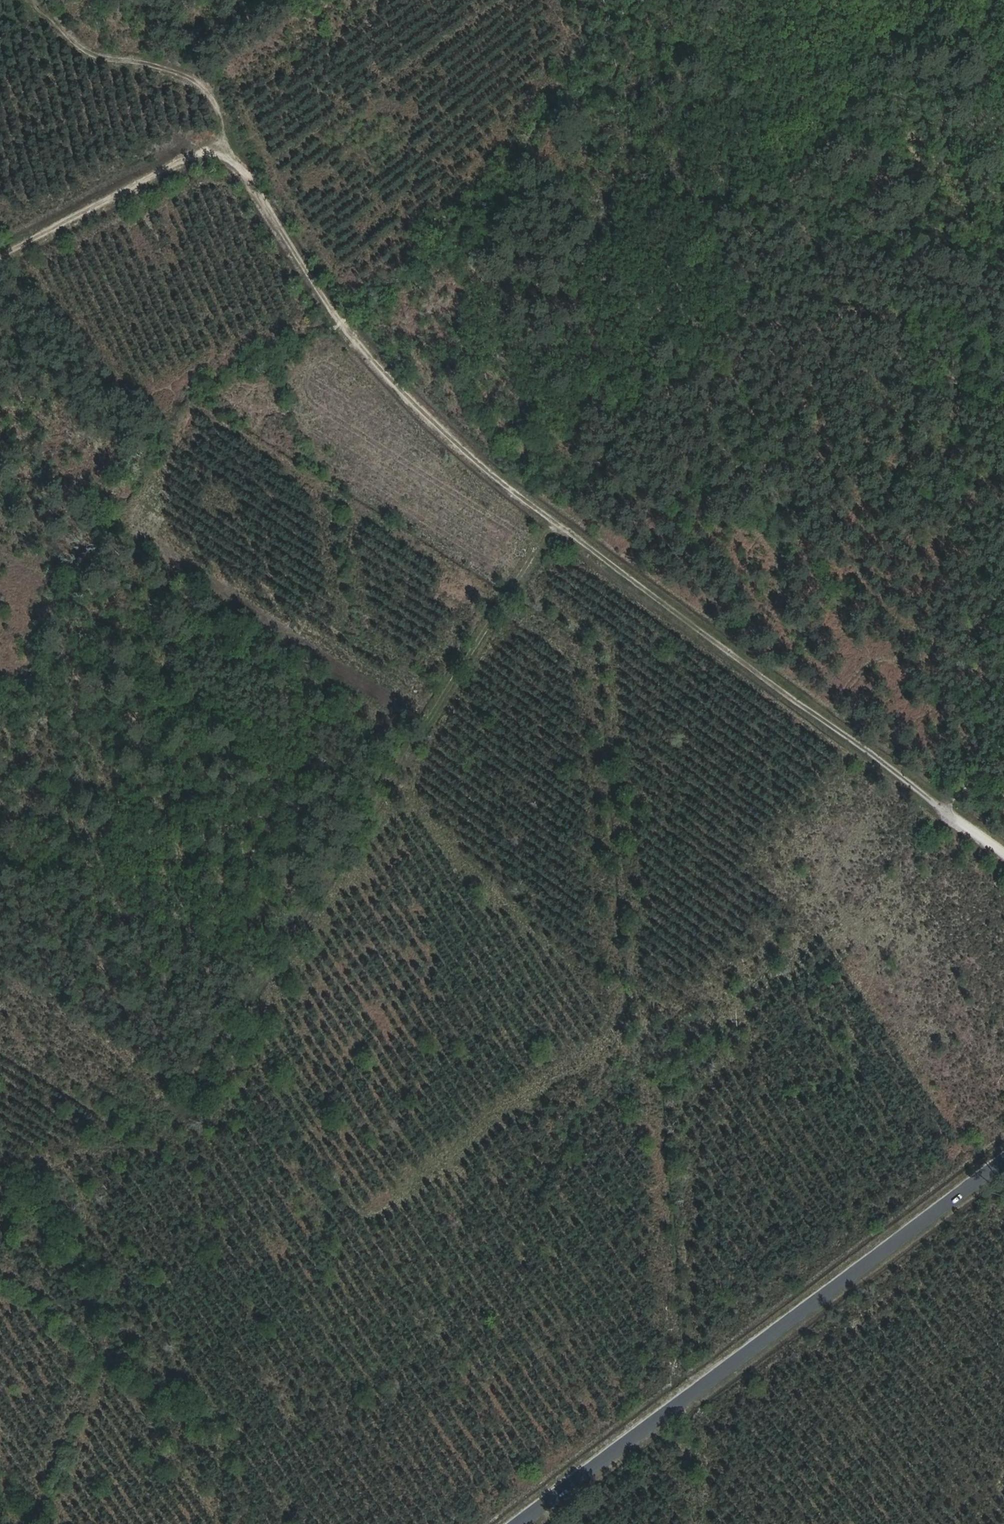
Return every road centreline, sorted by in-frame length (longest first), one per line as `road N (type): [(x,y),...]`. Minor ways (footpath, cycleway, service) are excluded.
road 1 (track): [(1003,848),(484,467),(367,349),(219,142),(0,256)]
road 2 (tertiary): [(508,1523),(1003,1146)]
road 3 (track): [(33,0),(107,89),(219,142)]

